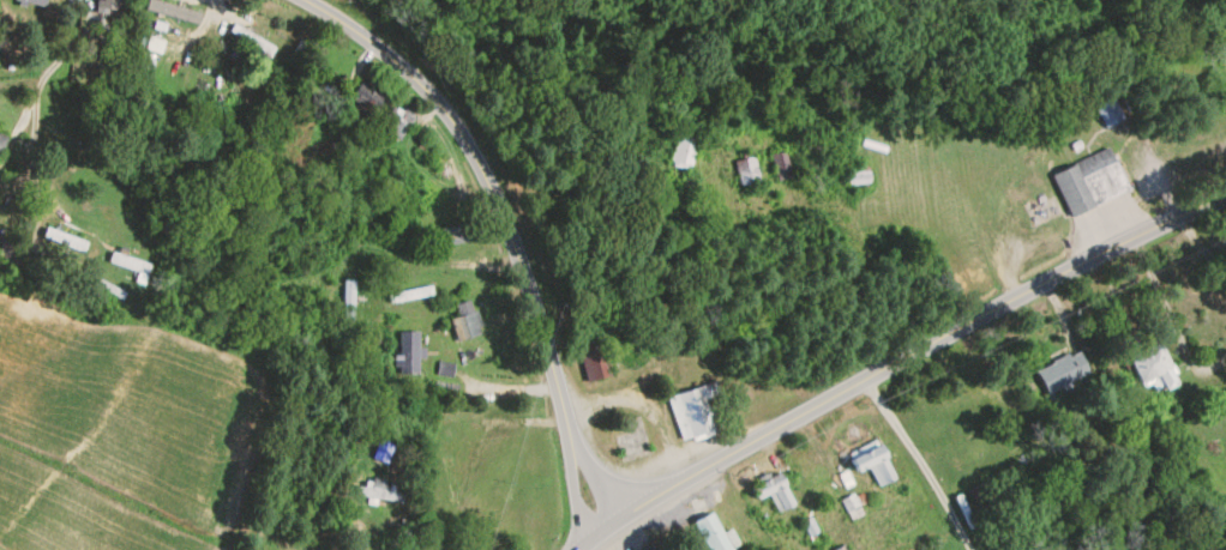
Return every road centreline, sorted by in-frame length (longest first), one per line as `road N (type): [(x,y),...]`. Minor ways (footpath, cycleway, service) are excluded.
road 1 (secondary): [(581,549),(669,489),(1020,292),(1225,203)]
road 2 (tertiary): [(571,443),(522,265),(457,127),(381,53),(304,0)]
road 3 (residential): [(522,265),(420,266),(374,249),(360,259),(357,309)]

